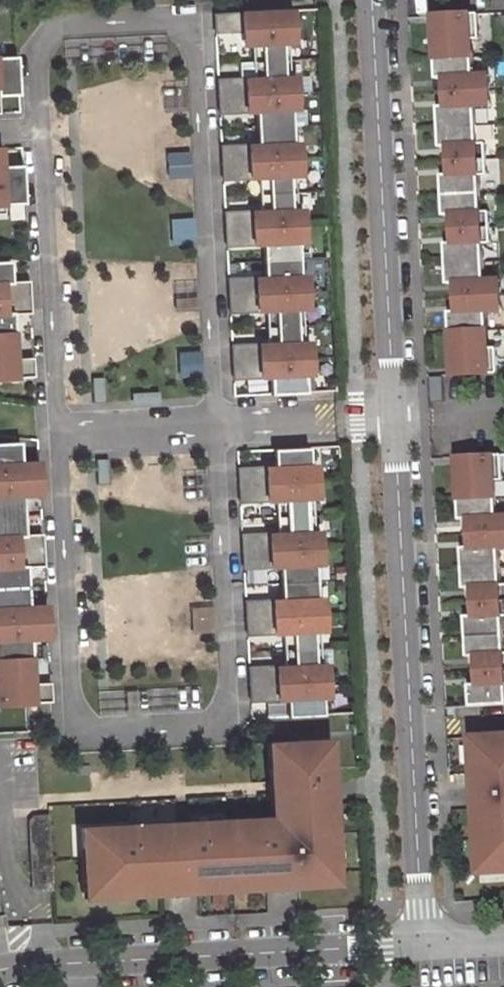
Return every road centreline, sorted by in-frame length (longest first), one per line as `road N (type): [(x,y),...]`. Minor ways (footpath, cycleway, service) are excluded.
road 1 (residential): [(51,433),(64,693),(82,736),(220,731),(233,691),(219,424)]
road 2 (residential): [(219,424),(199,64),(187,18),(60,25),(32,68),(35,128)]
road 3 (residential): [(423,947),(392,415)]
road 4 (unclassified): [(0,971),(423,947)]
road 5 (residential): [(392,415),(369,0)]
road 6 (residential): [(35,128),(51,433)]
road 7 (residential): [(219,424),(392,415)]
road 8 (residential): [(51,433),(219,424)]

